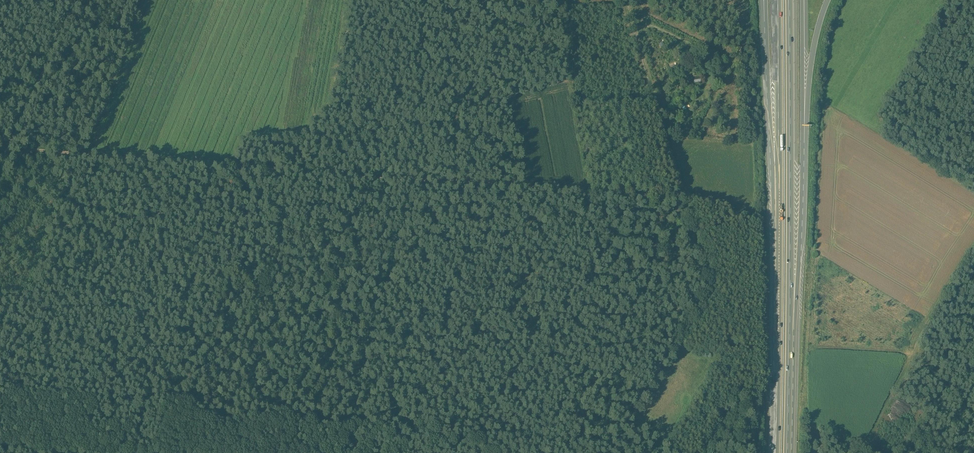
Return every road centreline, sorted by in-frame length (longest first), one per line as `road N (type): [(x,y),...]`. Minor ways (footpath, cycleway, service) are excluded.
road 1 (motorway): [(790,338),(789,0)]
road 2 (motorway): [(776,210),(776,452)]
road 3 (track): [(911,452),(924,325),(973,250)]
road 4 (motorway): [(777,0),(776,210)]
road 5 (track): [(684,197),(626,0)]
road 6 (motorway): [(790,338),(802,156)]
road 7 (residential): [(76,0),(7,148),(0,148)]
road 8 (motorway): [(802,156),(815,35),(828,0)]
road 9 (motorway): [(802,156),(802,0)]
road 10 (motorway): [(767,72),(776,210)]

